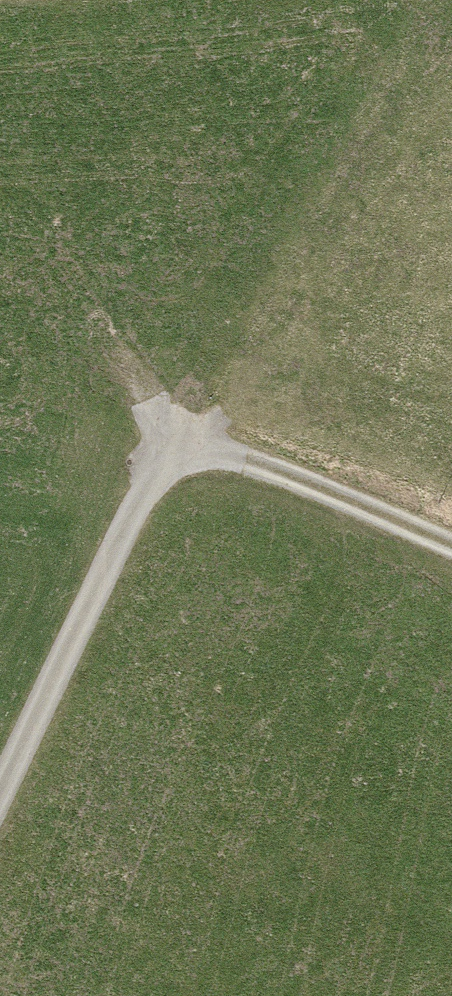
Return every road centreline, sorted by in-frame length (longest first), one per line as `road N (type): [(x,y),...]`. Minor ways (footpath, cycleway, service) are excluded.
road 1 (track): [(0,800),(153,483),(192,445),(451,544)]

